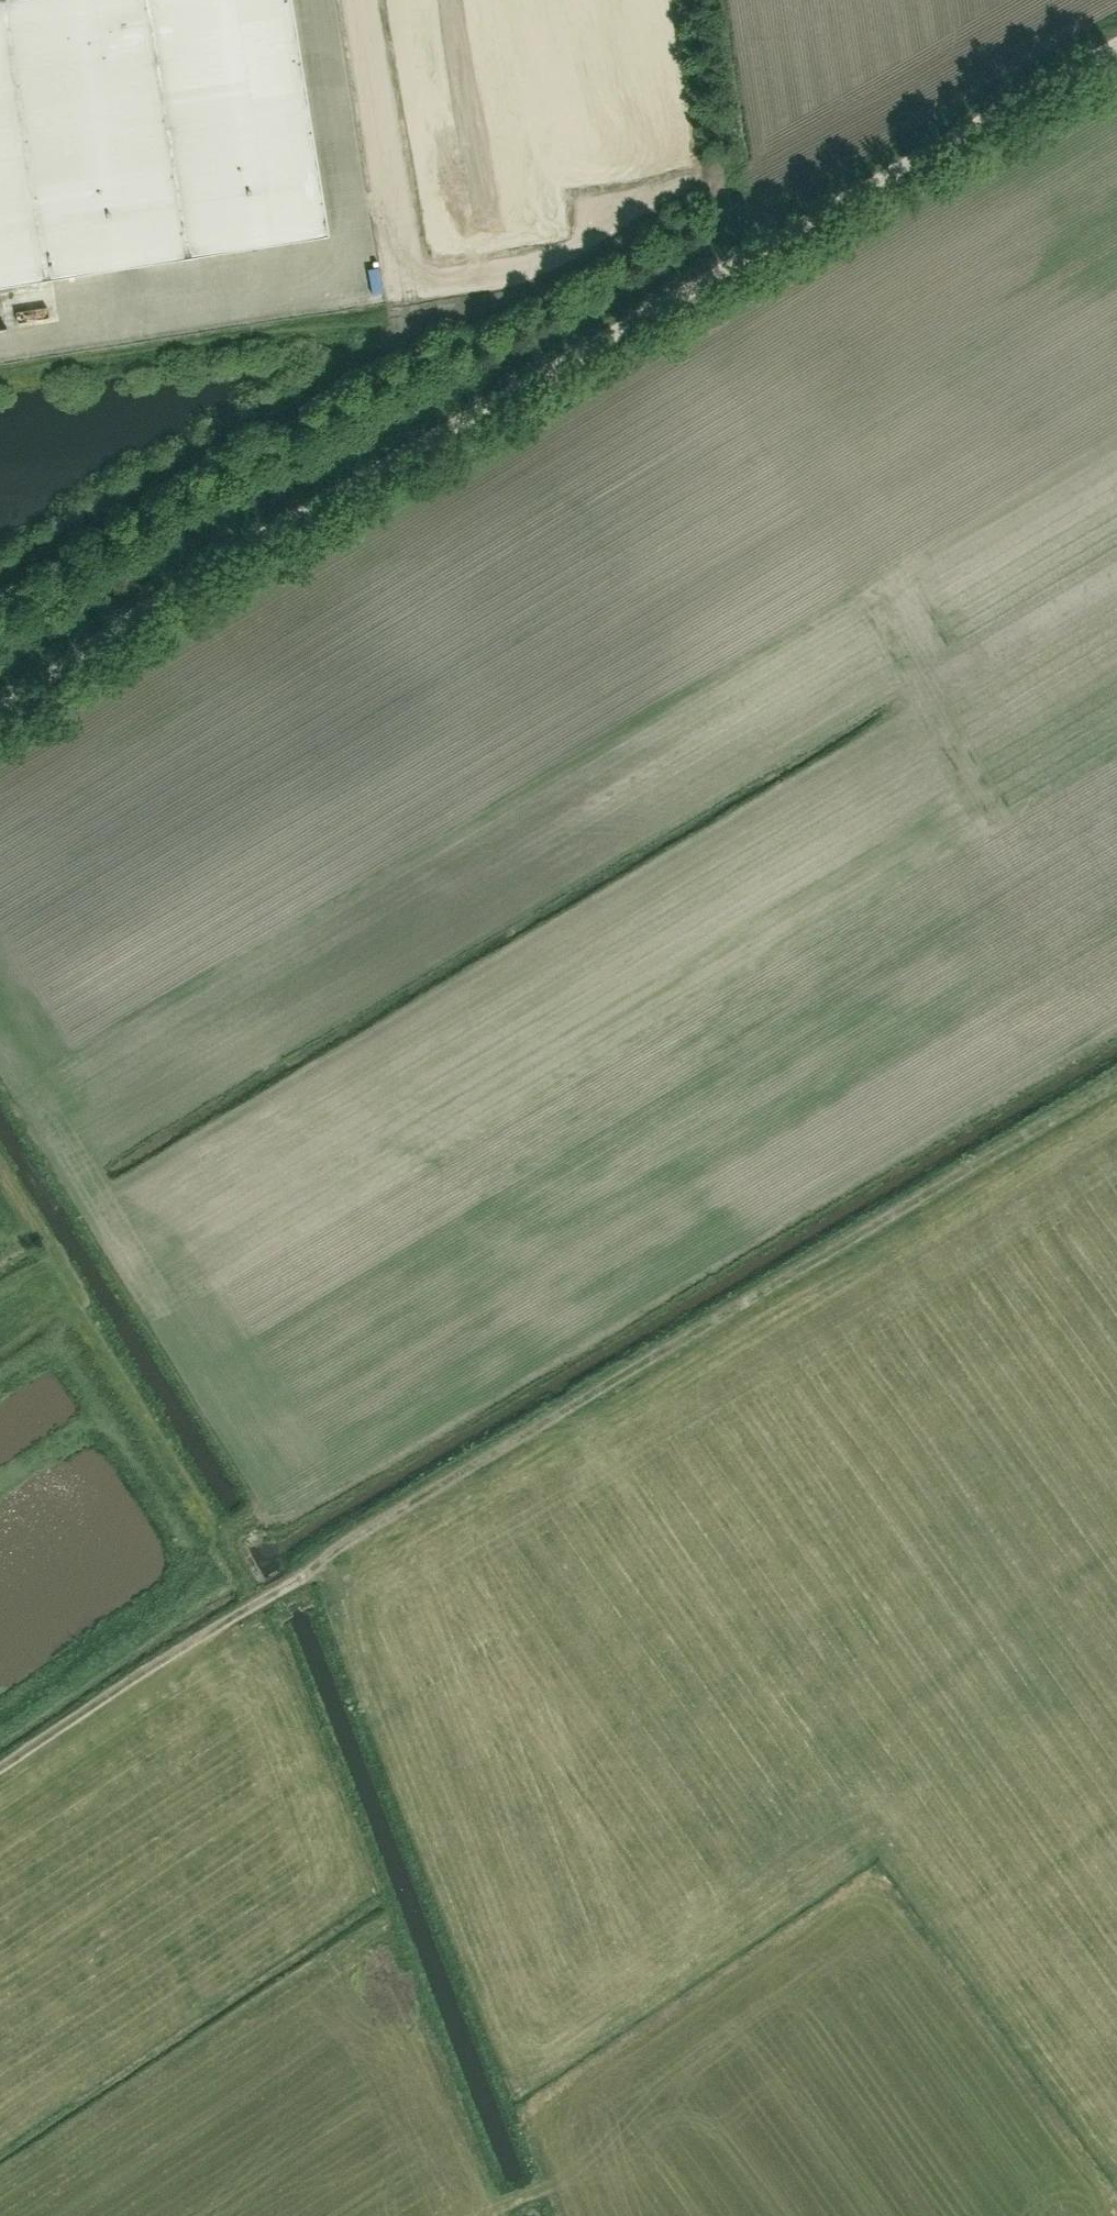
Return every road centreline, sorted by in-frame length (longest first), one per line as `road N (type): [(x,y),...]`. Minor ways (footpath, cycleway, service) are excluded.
road 1 (unclassified): [(0,710),(240,548),(1116,46)]
road 2 (track): [(319,1564),(0,1769)]

